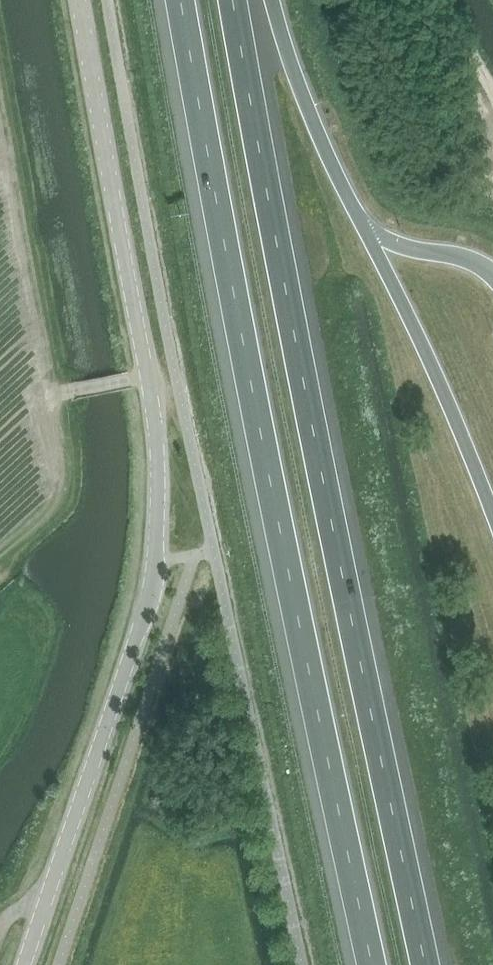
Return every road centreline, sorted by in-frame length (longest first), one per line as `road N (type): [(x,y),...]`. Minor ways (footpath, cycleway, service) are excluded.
road 1 (tertiary): [(24,964),(144,614),(158,516),(154,415),(79,0)]
road 2 (motorway): [(426,964),(233,0)]
road 3 (motorway): [(181,0),(244,348),(373,964)]
road 4 (motorway): [(371,243),(309,111),(273,0)]

